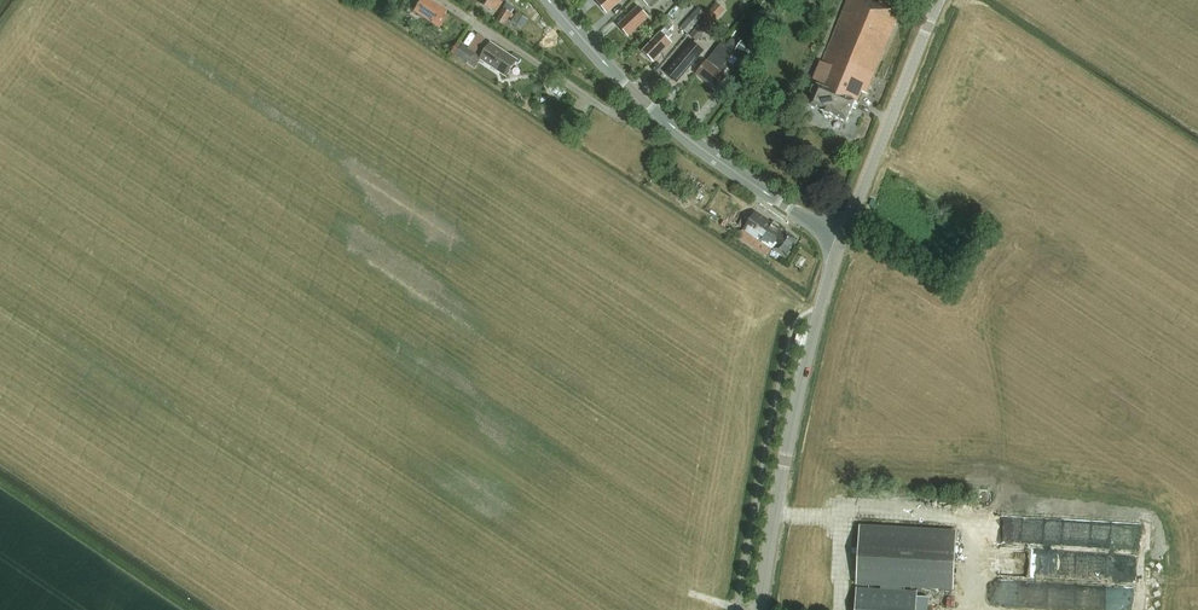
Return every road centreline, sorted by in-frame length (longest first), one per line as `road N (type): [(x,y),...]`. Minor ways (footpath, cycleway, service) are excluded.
road 1 (secondary): [(760,609),(812,339),(841,243)]
road 2 (tertiary): [(841,243),(939,0)]
road 3 (secondary): [(841,243),(641,100)]
road 4 (residential): [(641,100),(627,113),(608,112),(438,0)]
road 5 (secondary): [(641,100),(549,0)]

